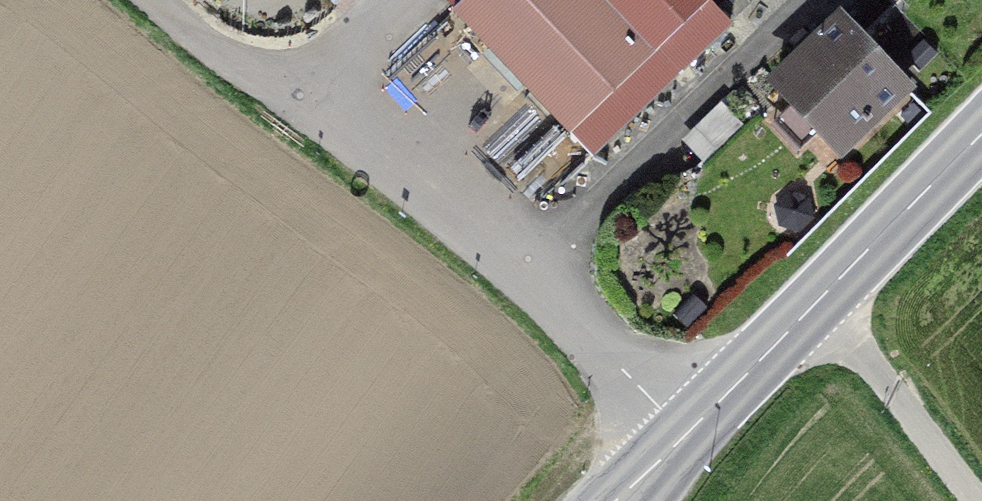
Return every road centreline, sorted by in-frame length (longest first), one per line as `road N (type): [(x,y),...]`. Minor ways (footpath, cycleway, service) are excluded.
road 1 (residential): [(306,89),(477,231),(685,438)]
road 2 (primary): [(981,140),(685,438)]
road 3 (track): [(973,500),(818,305)]
road 4 (residential): [(154,0),(232,62),(306,89)]
road 5 (residential): [(306,89),(400,0)]

